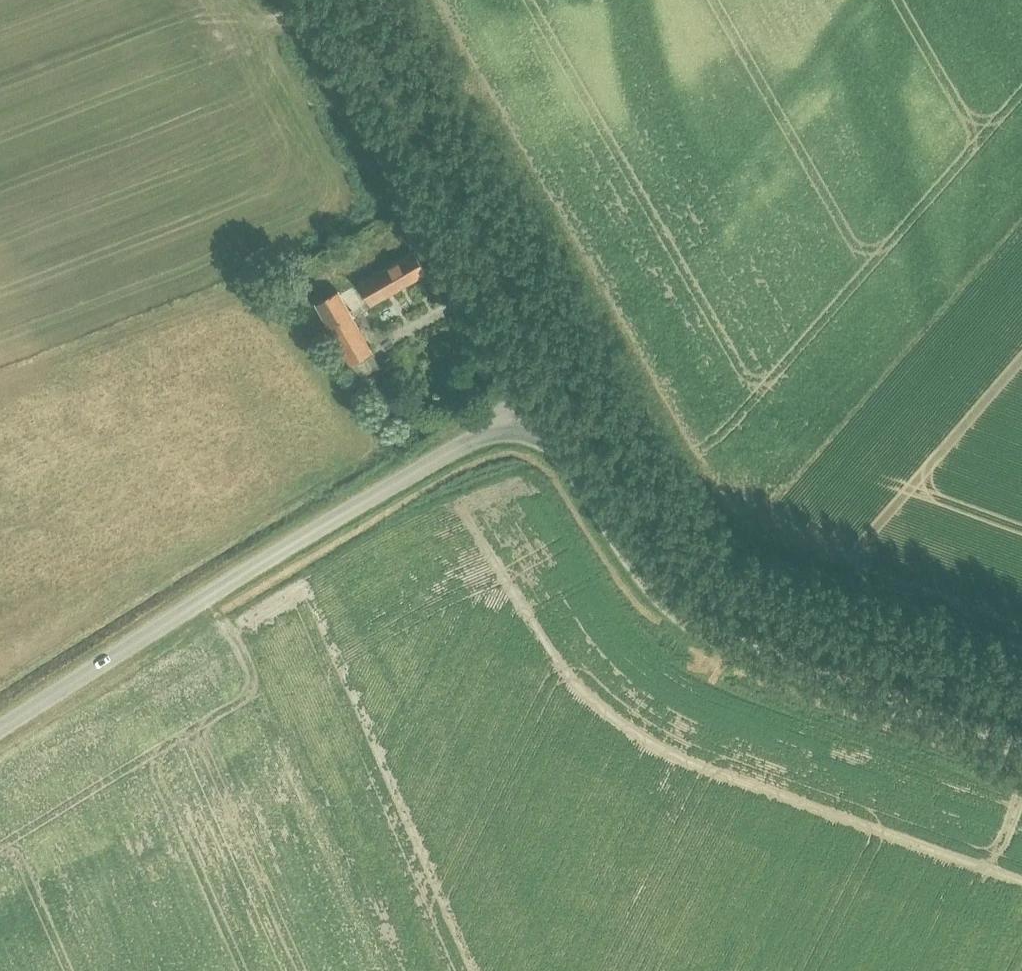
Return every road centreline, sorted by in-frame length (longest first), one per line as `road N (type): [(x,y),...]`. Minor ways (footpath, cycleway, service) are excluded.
road 1 (unclassified): [(0,731),(529,414)]
road 2 (tertiary): [(1021,745),(766,652),(658,594),(613,547),(529,414)]
road 3 (tertiary): [(529,414),(293,0)]

